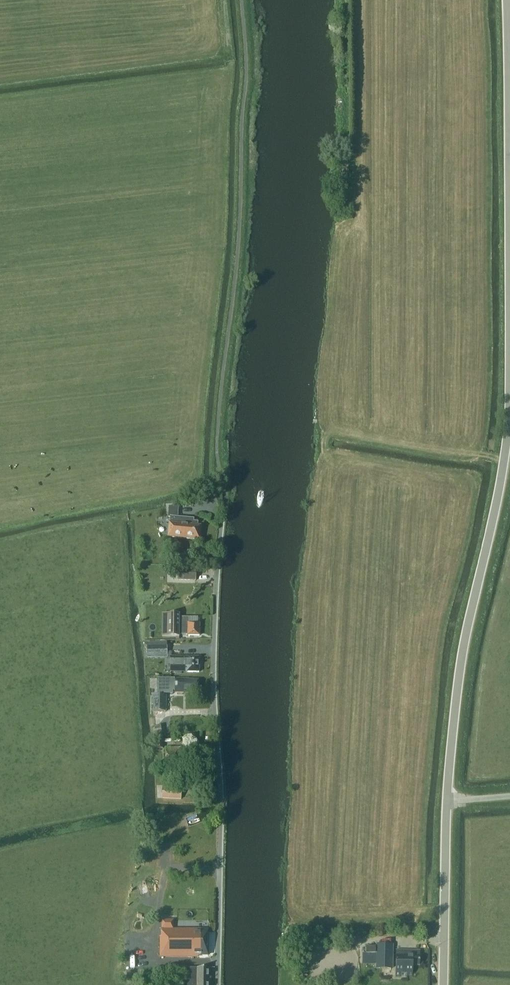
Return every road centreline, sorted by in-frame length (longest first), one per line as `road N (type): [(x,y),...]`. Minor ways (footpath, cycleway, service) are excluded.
road 1 (tertiary): [(443,984),(455,713),(509,397)]
road 2 (residential): [(217,984),(214,660),(224,499)]
road 3 (tertiary): [(509,197),(506,0)]

